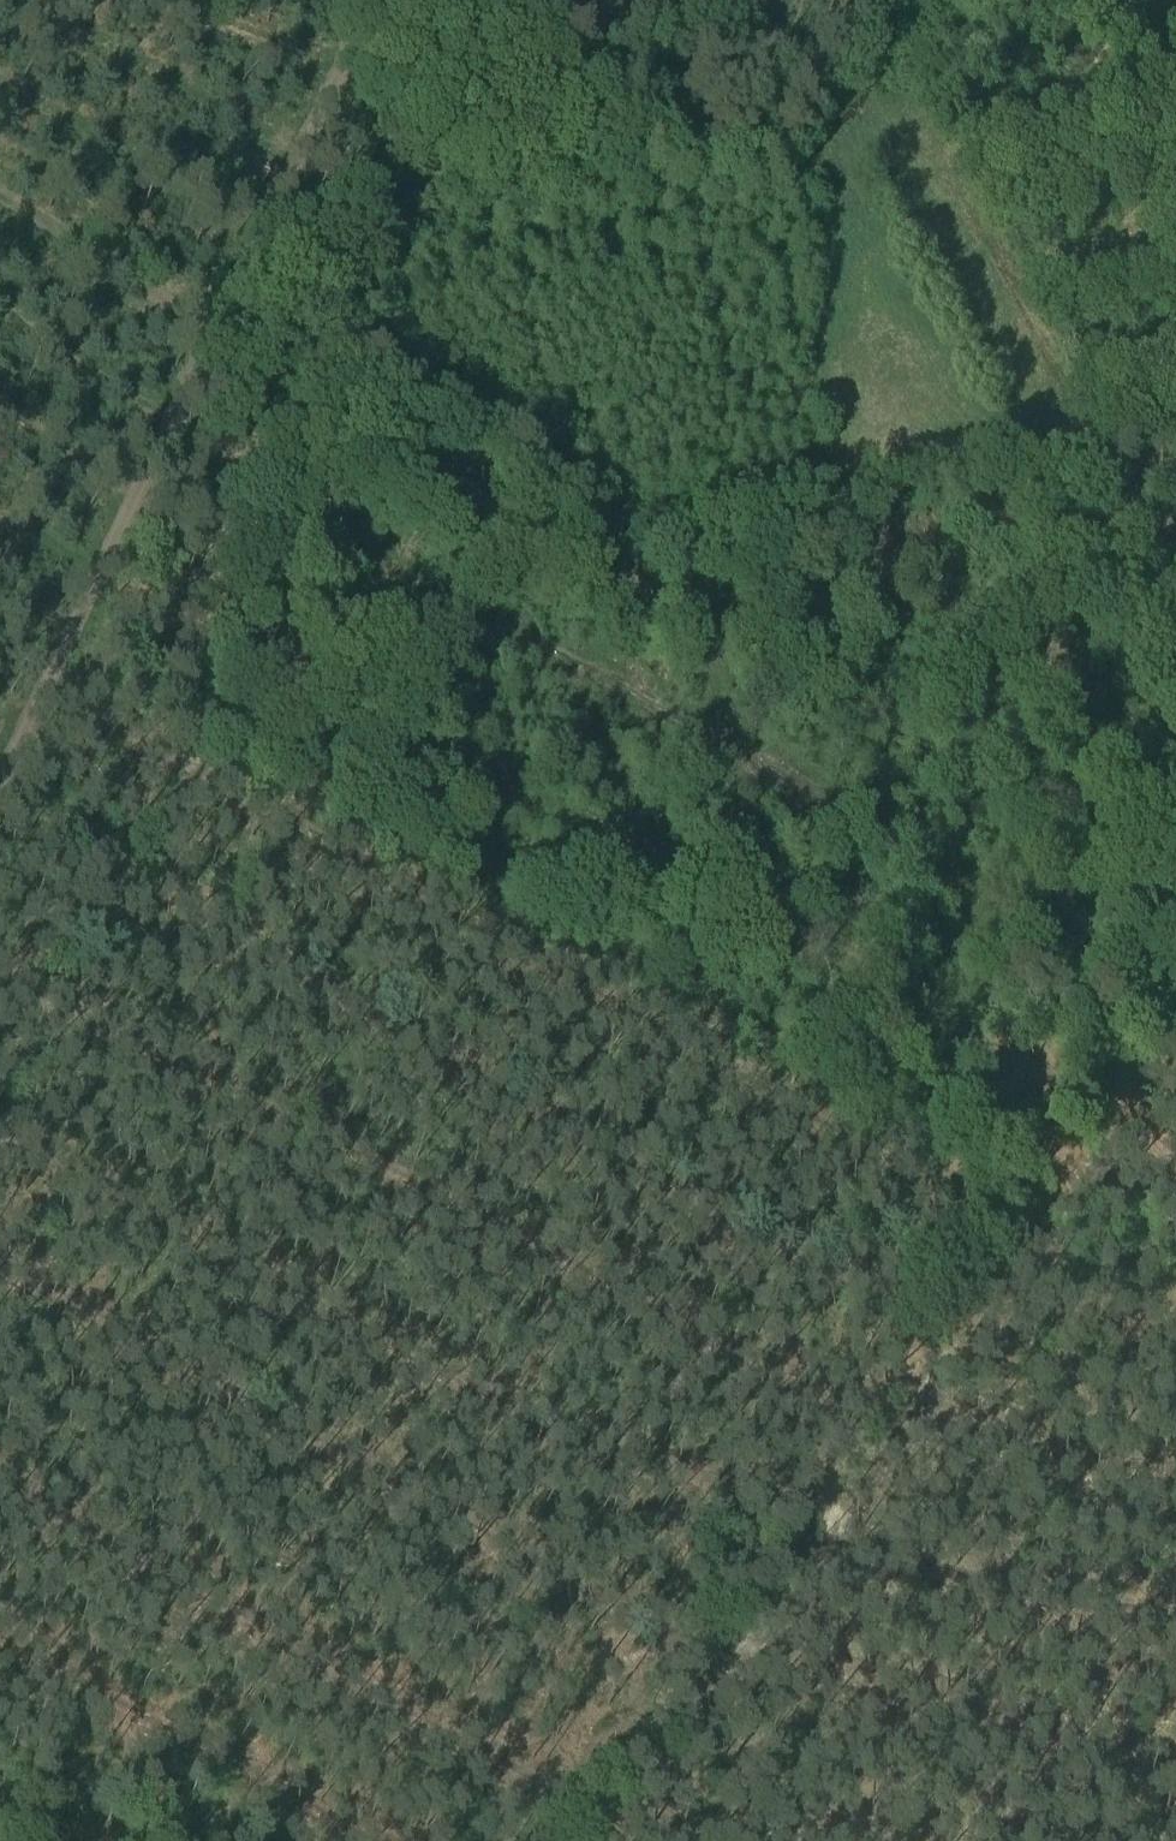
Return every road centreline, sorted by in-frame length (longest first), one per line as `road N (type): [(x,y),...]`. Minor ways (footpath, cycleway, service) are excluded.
road 1 (track): [(0,777),(377,0)]
road 2 (track): [(219,326),(0,199)]

